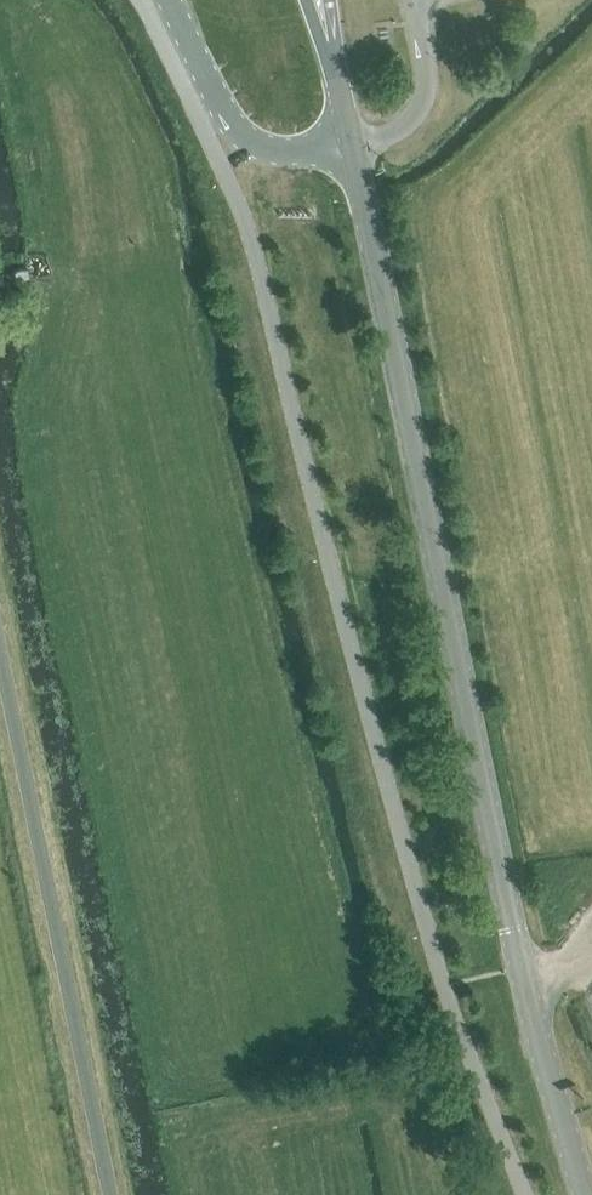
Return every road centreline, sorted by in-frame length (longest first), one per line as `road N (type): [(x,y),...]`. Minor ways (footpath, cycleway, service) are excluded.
road 1 (tertiary): [(585,1194),(513,931),(351,145)]
road 2 (unclassified): [(113,1194),(0,656)]
road 3 (unclassified): [(169,0),(244,137),(270,150),(351,145)]

